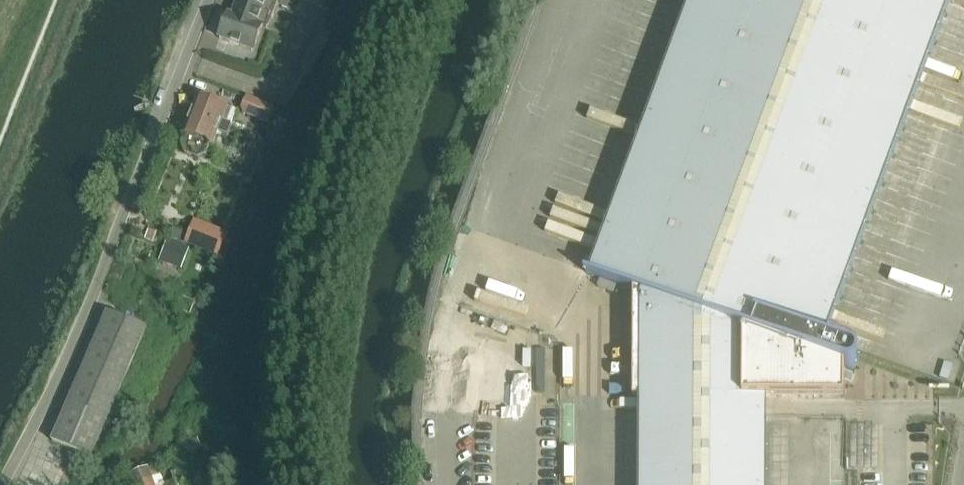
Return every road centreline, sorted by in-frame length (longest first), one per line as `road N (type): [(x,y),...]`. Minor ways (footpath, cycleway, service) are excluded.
road 1 (unclassified): [(6,484),(87,313),(209,0)]

